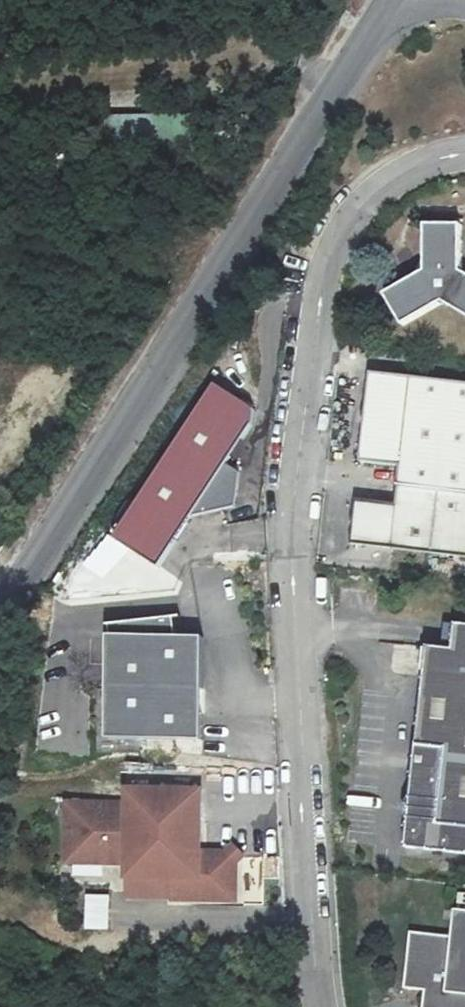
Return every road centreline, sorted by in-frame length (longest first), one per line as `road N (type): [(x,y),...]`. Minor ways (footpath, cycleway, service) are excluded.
road 1 (unclassified): [(322,1006),(292,562),(320,300),(333,246),(371,194),(415,168),(464,155)]
road 2 (unclassified): [(0,619),(390,0)]

